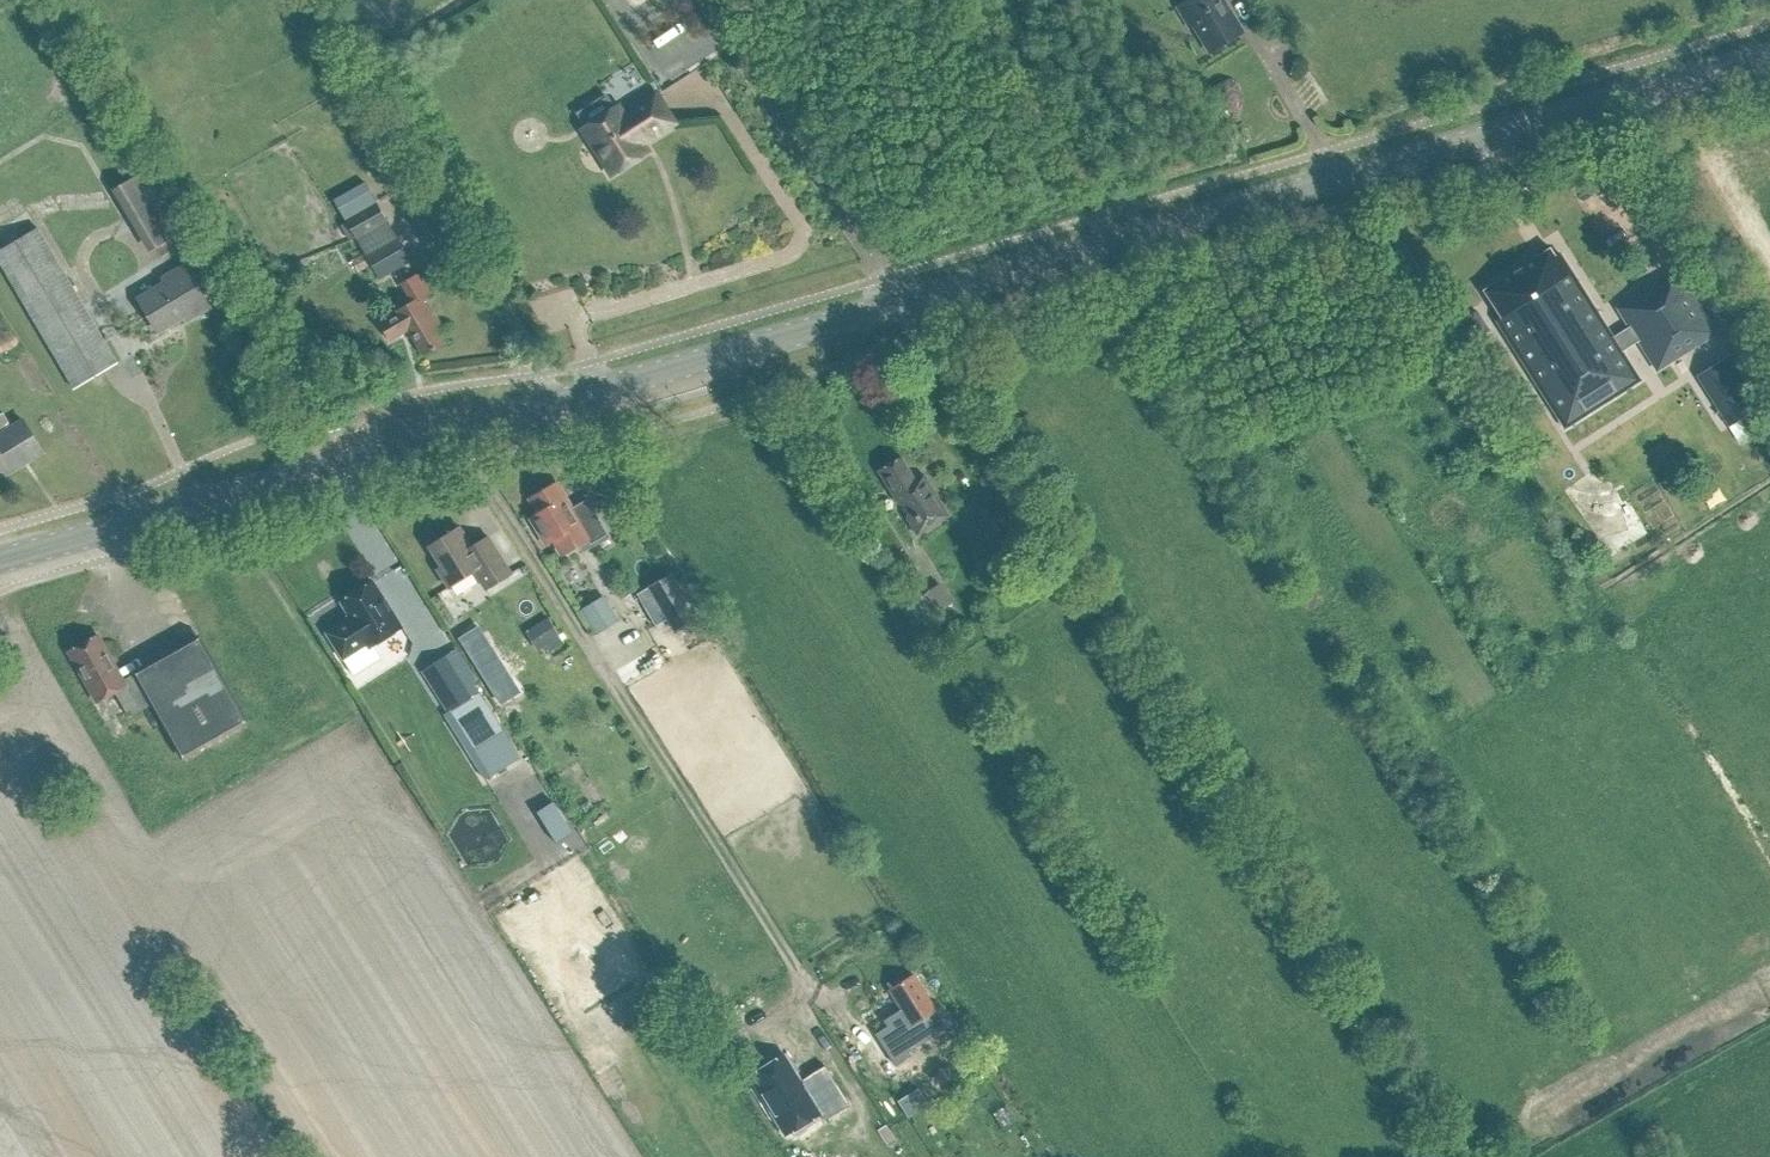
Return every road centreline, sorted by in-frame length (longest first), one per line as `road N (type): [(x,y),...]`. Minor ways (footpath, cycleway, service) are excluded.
road 1 (primary): [(0,560),(1769,56)]

